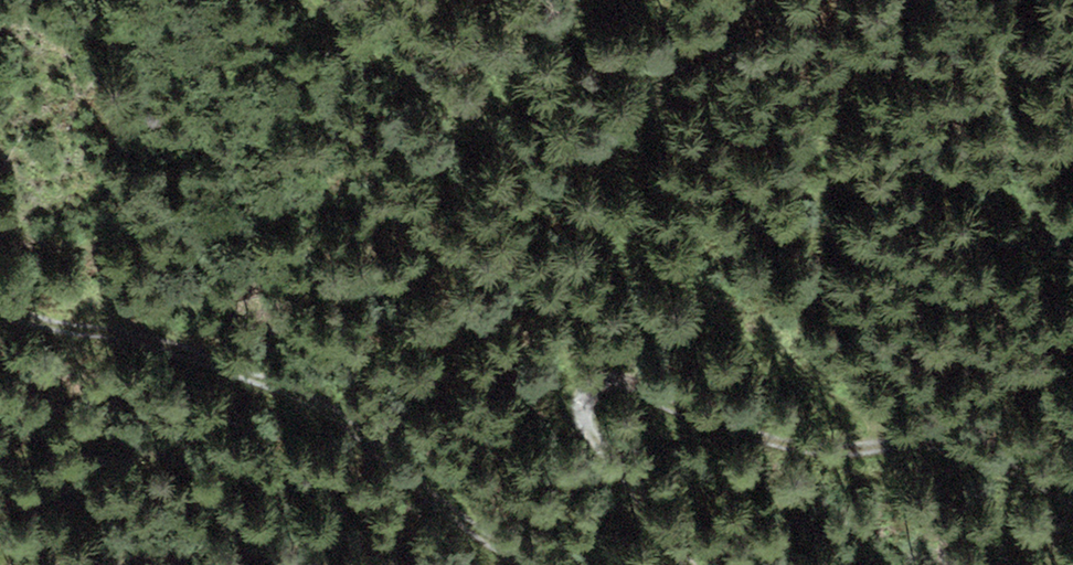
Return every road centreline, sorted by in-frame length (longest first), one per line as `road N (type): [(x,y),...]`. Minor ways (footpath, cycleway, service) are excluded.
road 1 (track): [(310,0),(827,409),(883,423),(891,444)]
road 2 (track): [(692,564),(584,425),(585,398),(606,386),(719,425),(831,451),(920,440),(1072,494)]
road 3 (track): [(0,310),(170,348),(332,410),(518,564)]

